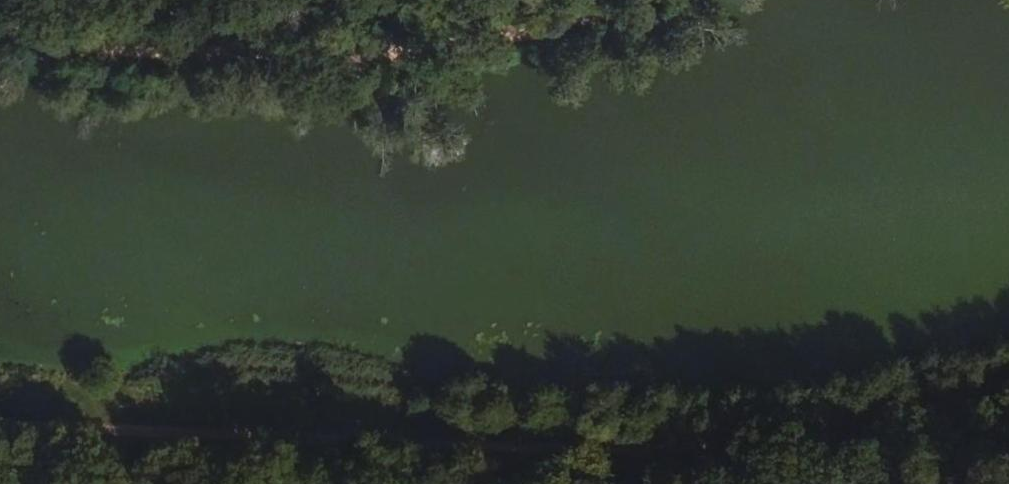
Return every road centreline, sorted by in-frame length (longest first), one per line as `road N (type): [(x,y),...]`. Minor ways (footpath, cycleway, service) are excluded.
road 1 (track): [(0,428),(261,449),(572,446),(884,419),(1008,388)]
road 2 (track): [(0,21),(197,43),(396,49),(564,26),(629,0)]

